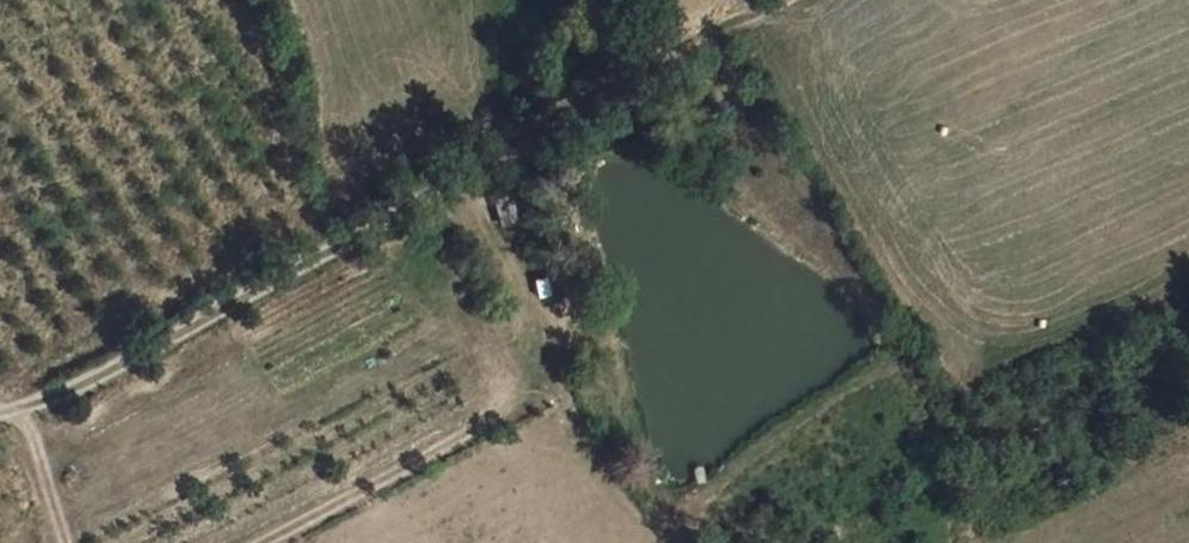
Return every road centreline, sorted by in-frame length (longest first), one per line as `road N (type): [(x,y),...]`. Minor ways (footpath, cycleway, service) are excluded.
road 1 (track): [(344,262),(0,420)]

